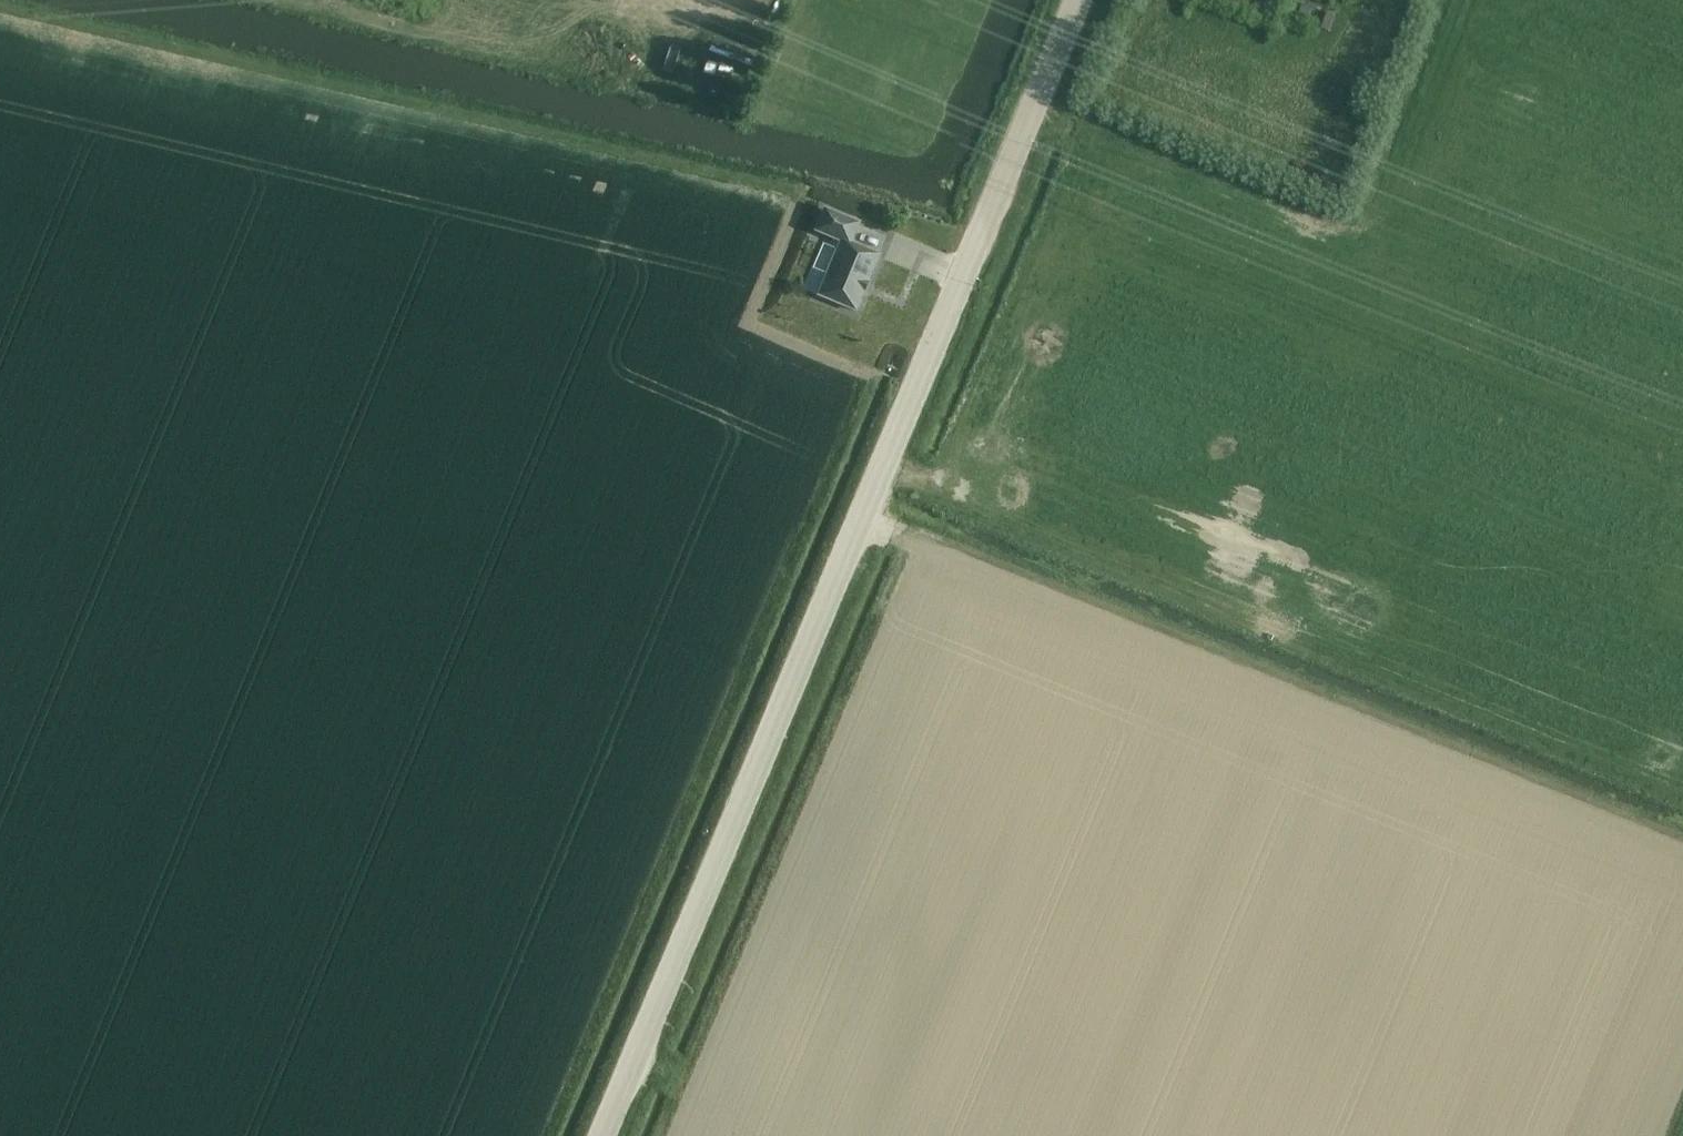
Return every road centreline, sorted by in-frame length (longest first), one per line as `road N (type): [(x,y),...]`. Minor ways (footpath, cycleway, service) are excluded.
road 1 (unclassified): [(602,1135),(1078,0)]
road 2 (track): [(911,532),(1682,839)]
road 3 (track): [(657,1135),(911,532)]

